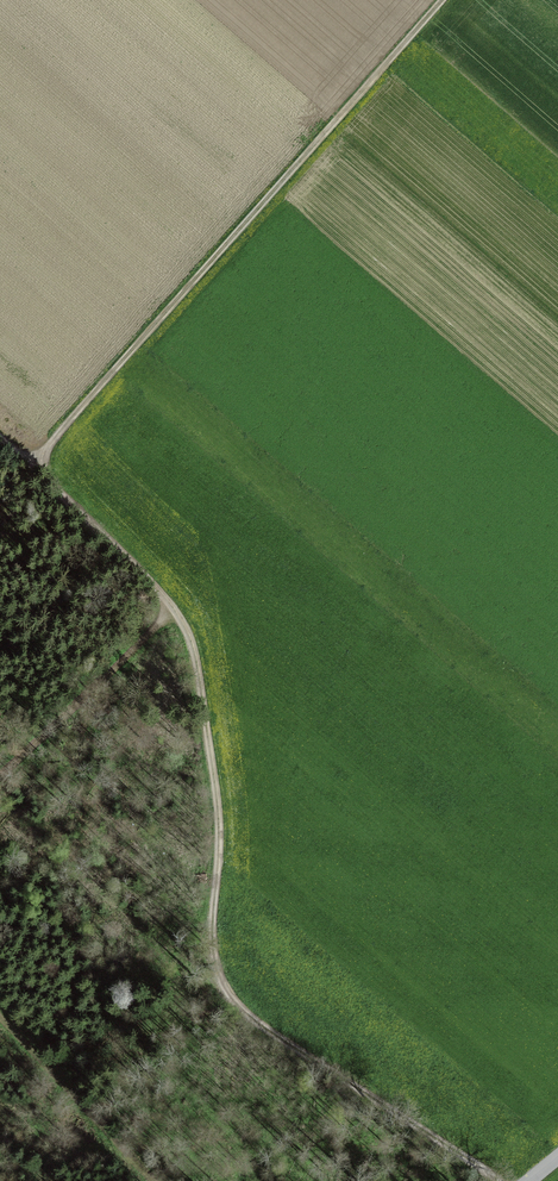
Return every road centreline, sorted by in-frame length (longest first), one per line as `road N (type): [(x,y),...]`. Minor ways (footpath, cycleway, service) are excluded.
road 1 (track): [(497,1180),(311,1059),(224,990),(212,929),(219,813),(195,648),(175,610)]
road 2 (track): [(31,465),(438,0)]
road 3 (track): [(0,773),(175,610)]
road 4 (track): [(161,1180),(0,1015)]
road 5 (track): [(175,610),(31,465)]

